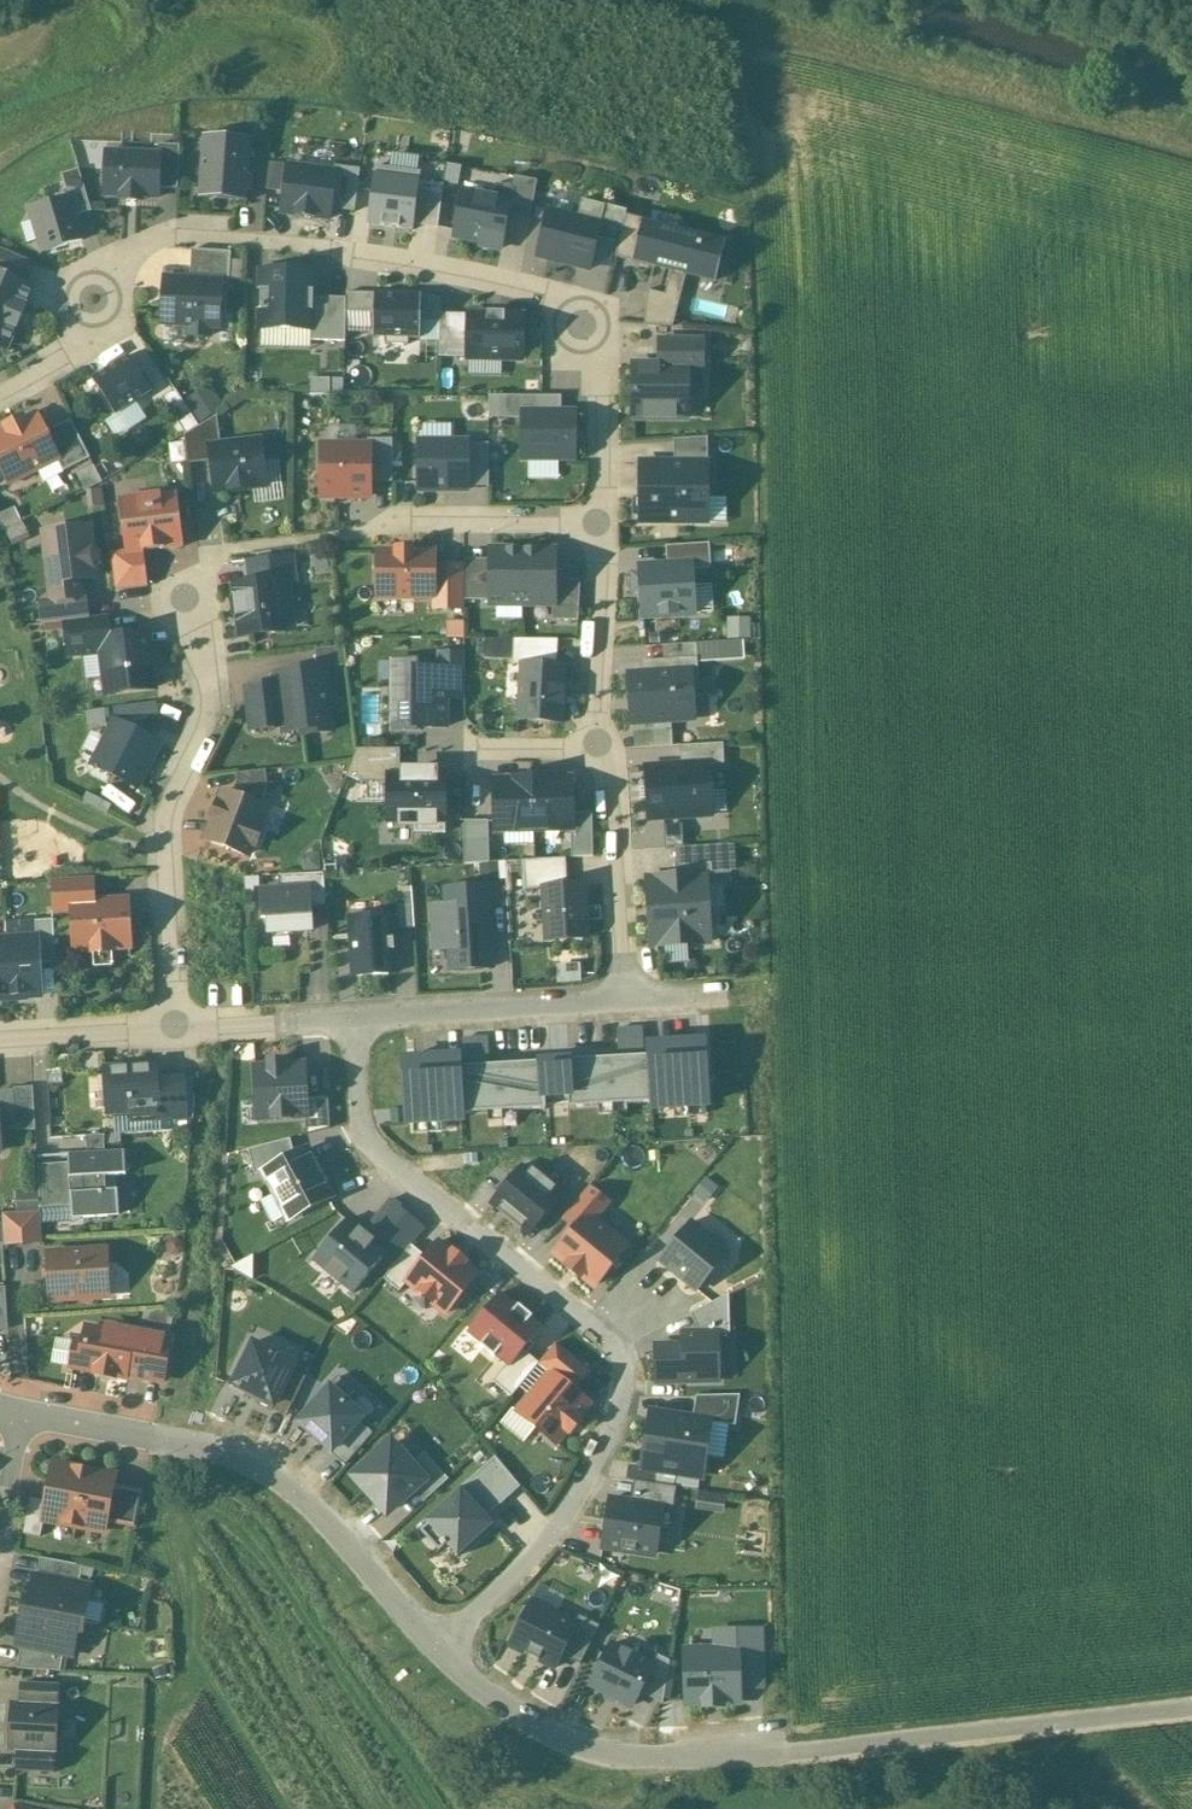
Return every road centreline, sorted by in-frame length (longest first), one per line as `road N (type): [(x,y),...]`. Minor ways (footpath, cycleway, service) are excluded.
road 1 (residential): [(348,1018),(362,1135),(610,1339),(623,1369),(616,1412),(568,1509),(513,1579),(440,1646)]
road 2 (residential): [(351,252),(465,271),(585,306),(600,325),(598,523)]
road 3 (residential): [(175,1026),(165,837),(211,705),(191,601)]
road 4 (unclassified): [(1191,1709),(791,1751)]
road 5 (residential): [(791,1751),(664,1758),(585,1748),(497,1701),(440,1646)]
road 6 (residential): [(440,1646),(308,1504),(264,1470),(146,1437)]
road 7 (residential): [(253,241),(168,237),(127,256),(100,286),(89,328),(71,350),(0,394)]
road 8 (residential): [(348,1018),(631,1005)]
road 9 (residential): [(598,745),(612,774),(631,1005)]
road 10 (residential): [(598,523),(592,715),(598,745)]
road 11 (residential): [(598,523),(395,524)]
road 12 (residential): [(0,1037),(175,1026)]
road 13 (residential): [(175,1026),(348,1018)]
road 14 (residential): [(598,745),(469,750)]
road 15 (residential): [(23,1414),(0,1540)]
road 16 (residential): [(23,1414),(146,1437)]

